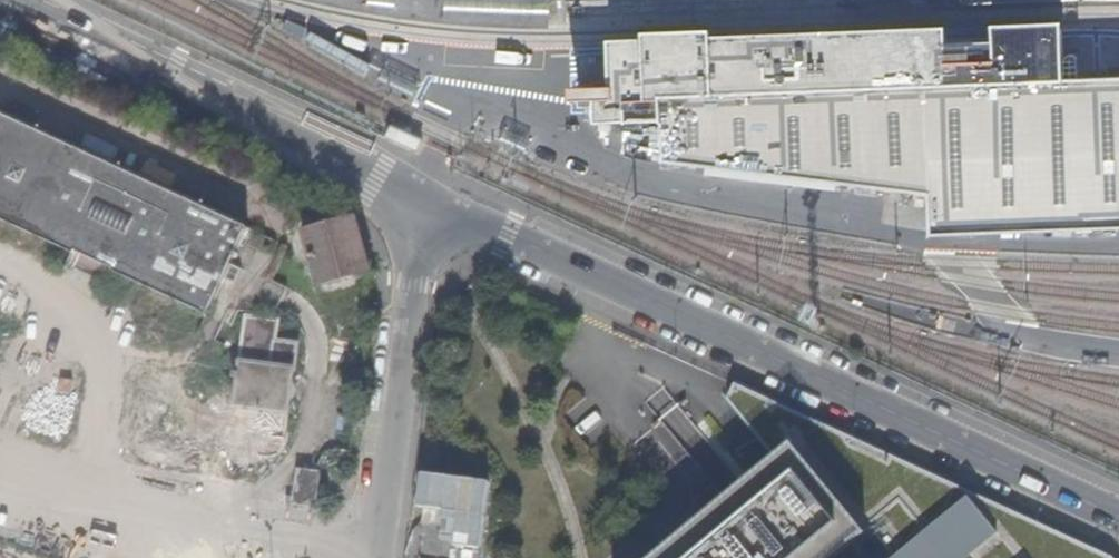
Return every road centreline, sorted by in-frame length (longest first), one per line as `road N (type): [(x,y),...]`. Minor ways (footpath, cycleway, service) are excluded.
road 1 (unclassified): [(1118,517),(428,203)]
road 2 (unclassified): [(37,0),(428,203)]
road 3 (unclassified): [(374,557),(428,203)]

